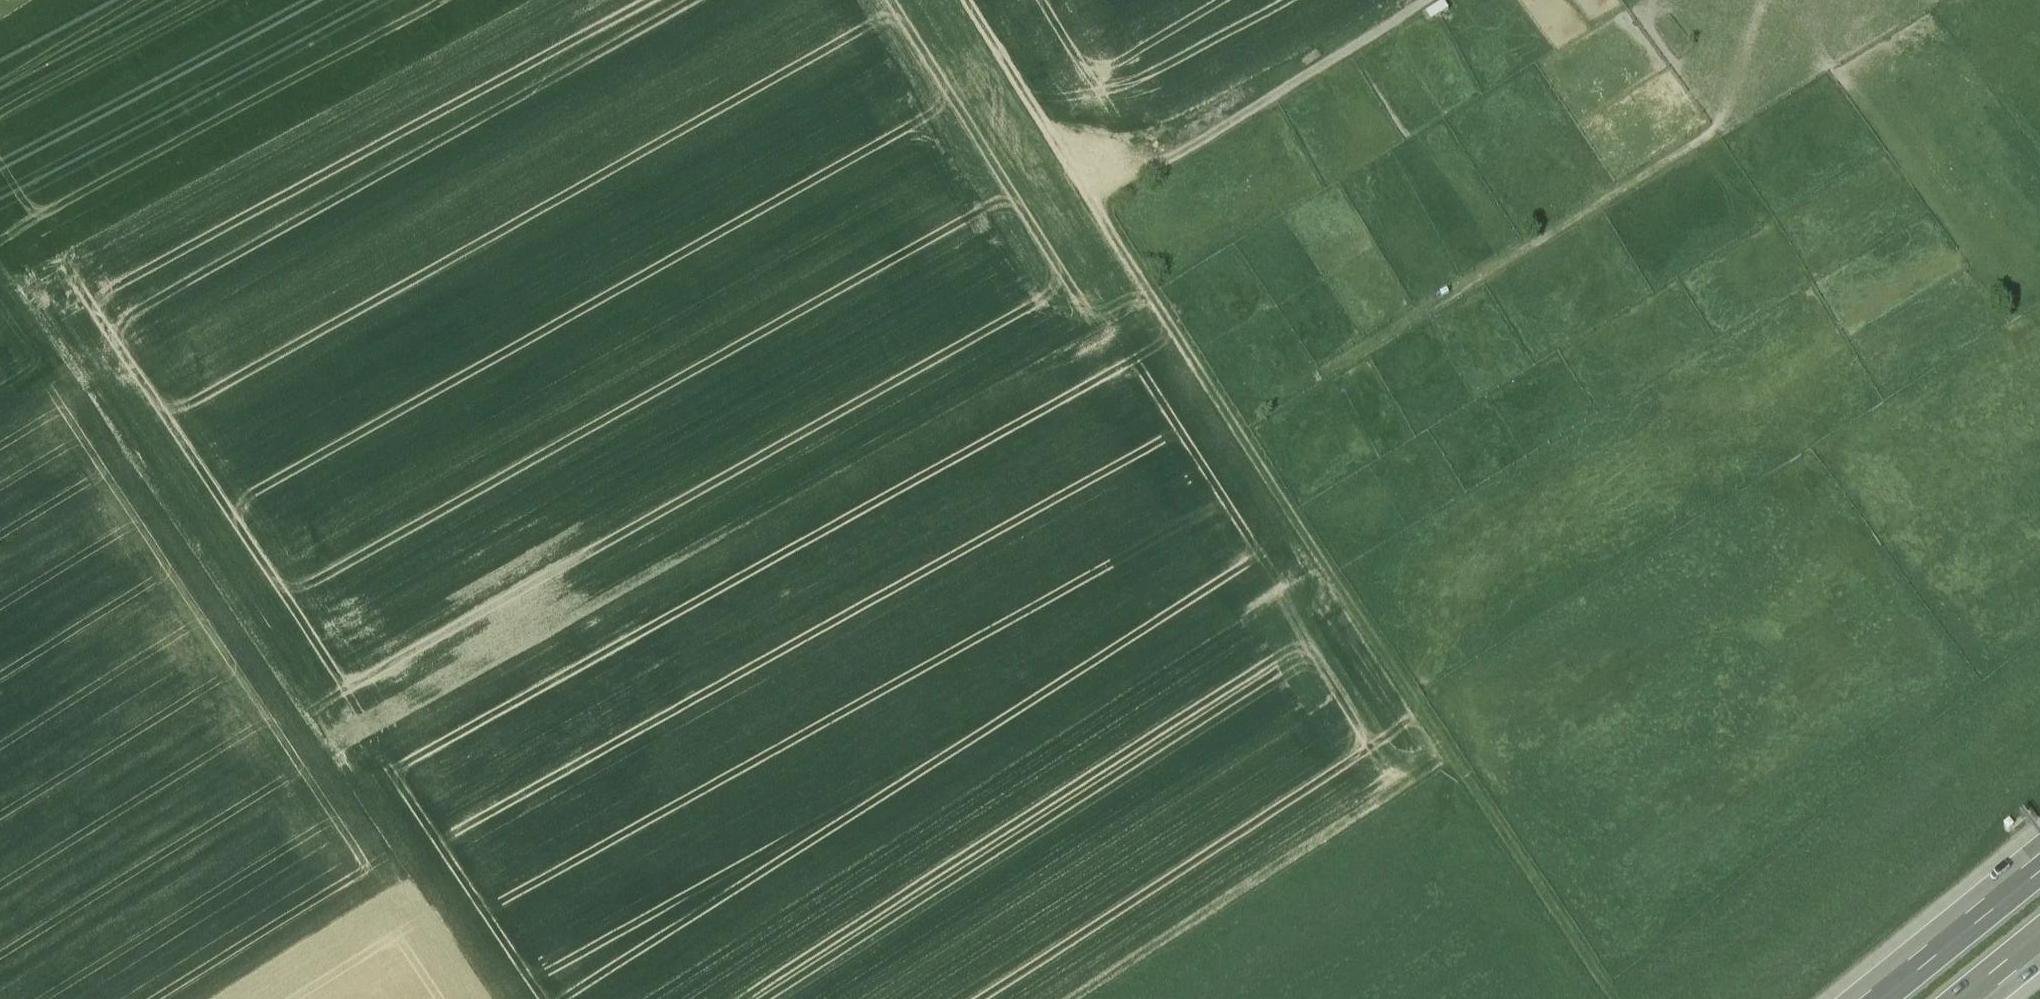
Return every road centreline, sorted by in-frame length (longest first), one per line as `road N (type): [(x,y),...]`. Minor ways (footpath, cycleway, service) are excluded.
road 1 (track): [(961,0),(1088,196),(1240,117),(1428,0)]
road 2 (motorway): [(2039,844),(1855,998)]

